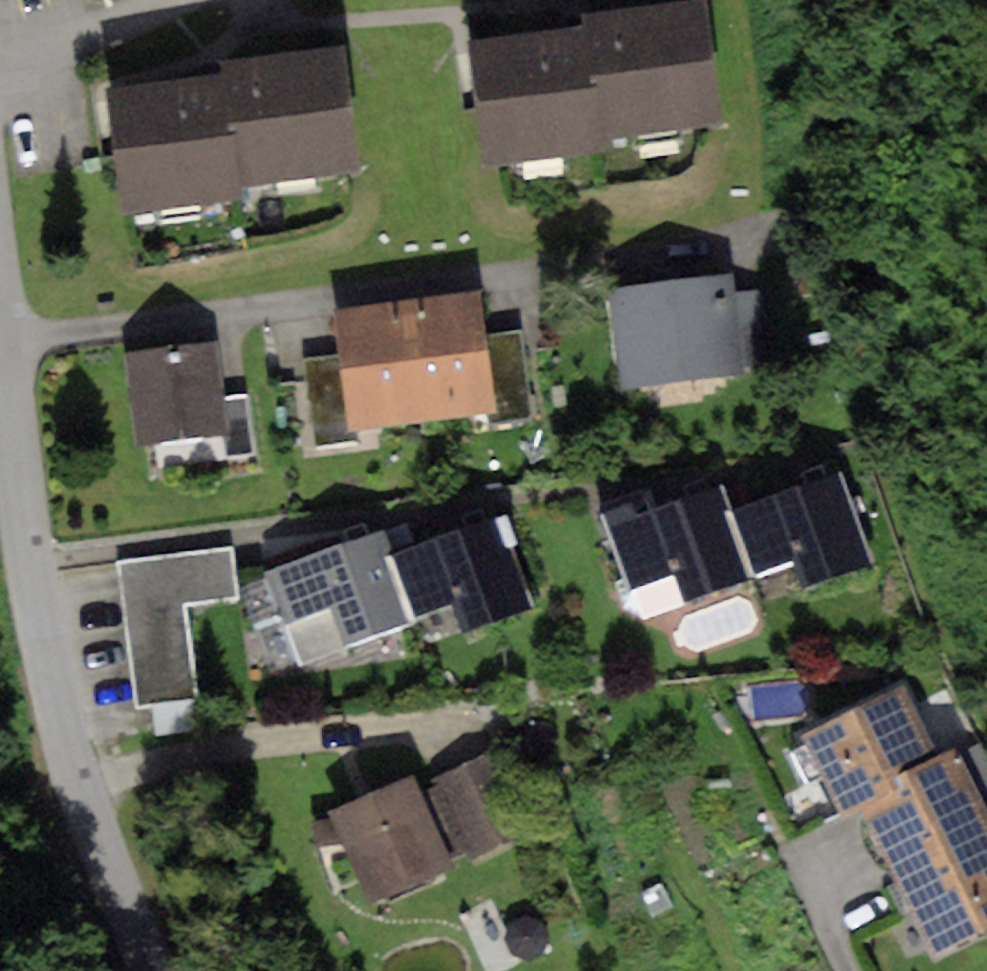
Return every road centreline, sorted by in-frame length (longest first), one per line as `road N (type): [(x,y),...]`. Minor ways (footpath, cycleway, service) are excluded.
road 1 (residential): [(162,970),(55,686),(0,335)]

